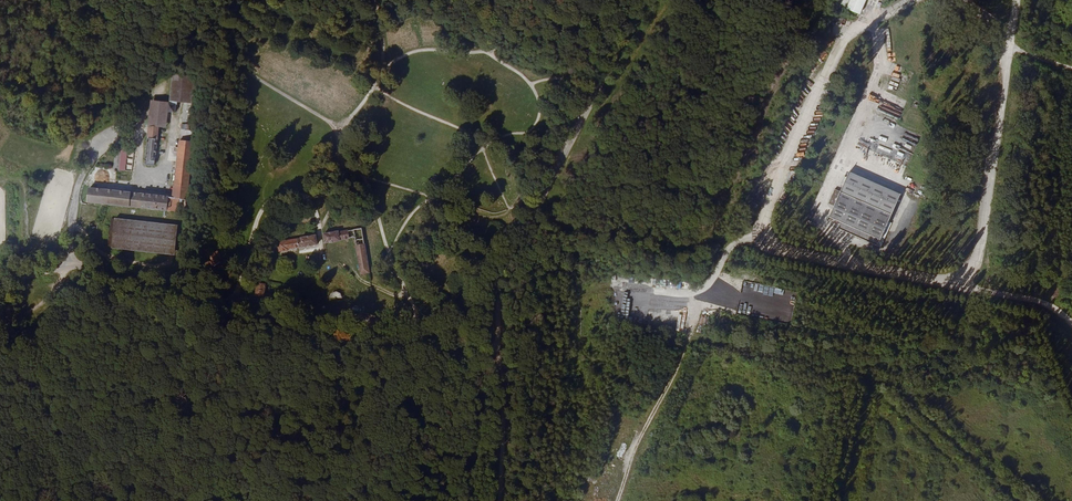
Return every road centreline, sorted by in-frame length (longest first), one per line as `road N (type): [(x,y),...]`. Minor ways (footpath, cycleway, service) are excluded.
road 1 (unclassified): [(0,284),(91,266),(187,296),(288,298),(414,329),(472,317),(511,265),(598,88),(652,0)]
road 2 (track): [(360,500),(437,435),(468,361),(419,341),(414,329)]
road 3 (track): [(496,288),(509,383),(500,500)]

